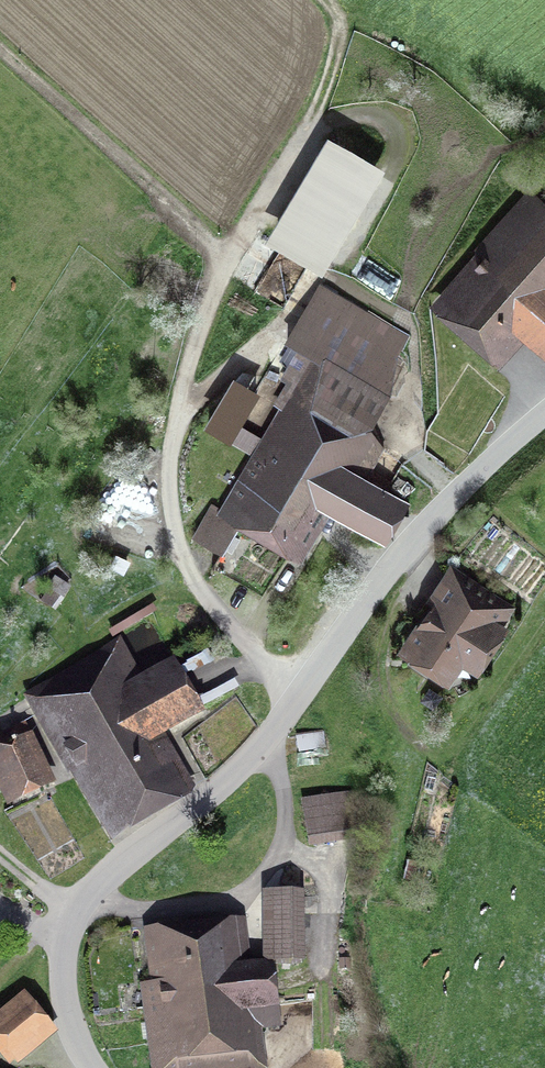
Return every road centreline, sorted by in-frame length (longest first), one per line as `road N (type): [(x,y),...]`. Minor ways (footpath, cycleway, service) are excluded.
road 1 (tertiary): [(96,1067),(65,996),(64,942),(74,915),(257,753),(401,553),(544,415)]
road 2 (track): [(232,267),(0,52)]
road 3 (track): [(321,0),(348,38),(310,130)]

